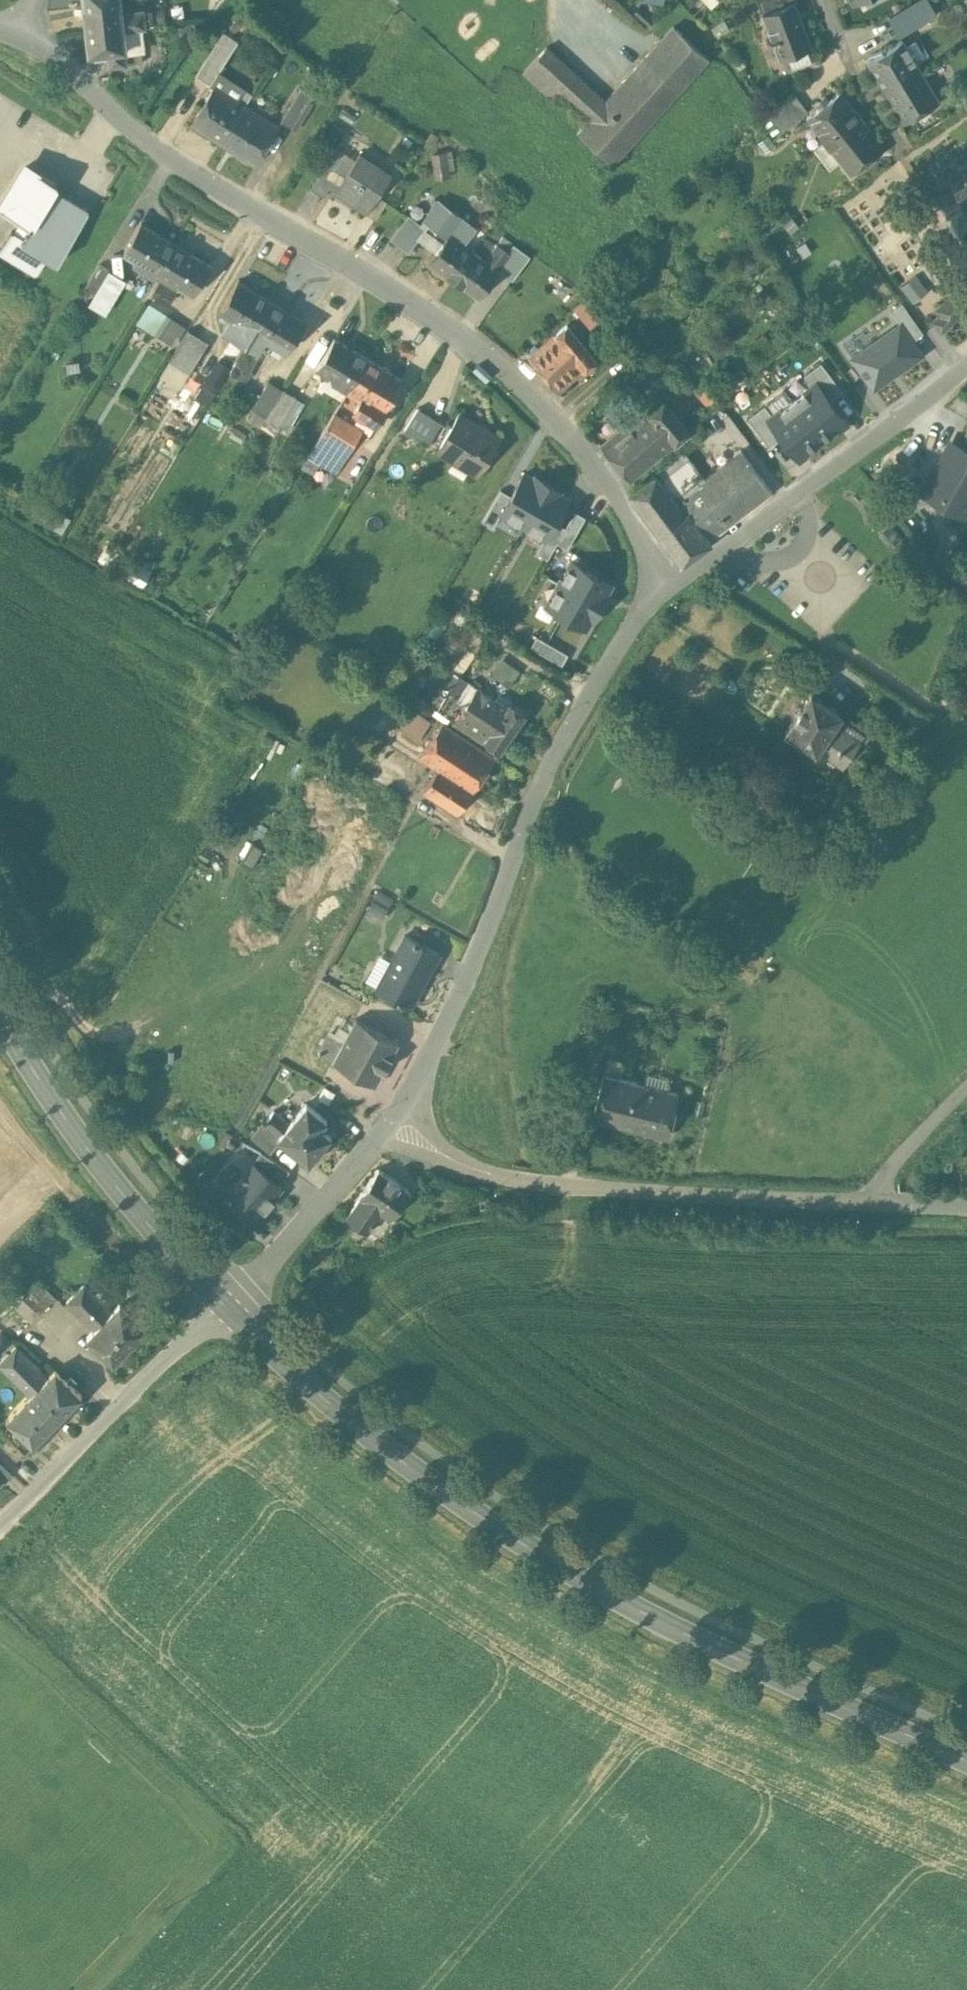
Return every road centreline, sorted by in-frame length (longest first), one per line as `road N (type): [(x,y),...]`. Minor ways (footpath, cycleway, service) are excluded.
road 1 (residential): [(668,587),(583,450),(502,366),(427,312),(169,161),(38,45),(9,30)]
road 2 (secondary): [(238,1325),(402,1460),(537,1552),(729,1653),(966,1759)]
road 3 (residential): [(396,1124),(482,948),(569,727),(668,587)]
road 4 (residential): [(396,1124),(454,1165),(536,1181),(862,1201)]
road 5 (secondary): [(0,1012),(74,1129),(238,1325)]
road 6 (residential): [(668,587),(966,367)]
road 7 (residential): [(0,1528),(238,1325)]
road 8 (residential): [(238,1325),(251,1285),(396,1124)]
road 9 (residential): [(966,1089),(862,1201)]

